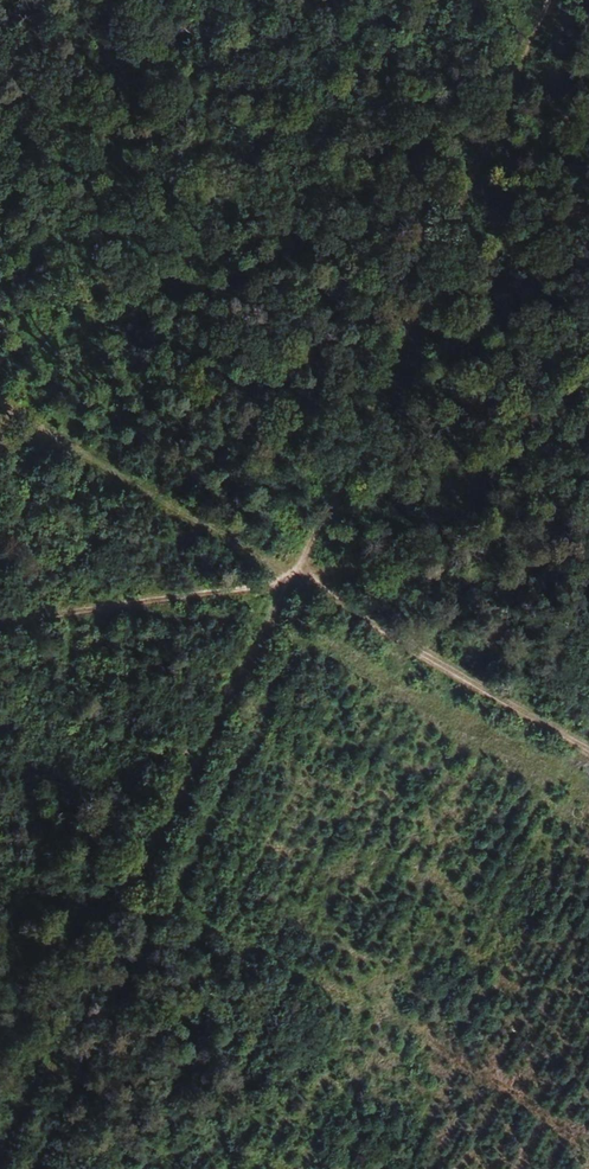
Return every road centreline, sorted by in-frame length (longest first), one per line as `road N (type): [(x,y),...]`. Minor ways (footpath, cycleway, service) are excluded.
road 1 (track): [(0,1153),(298,580),(555,0)]
road 2 (track): [(0,632),(588,533)]

